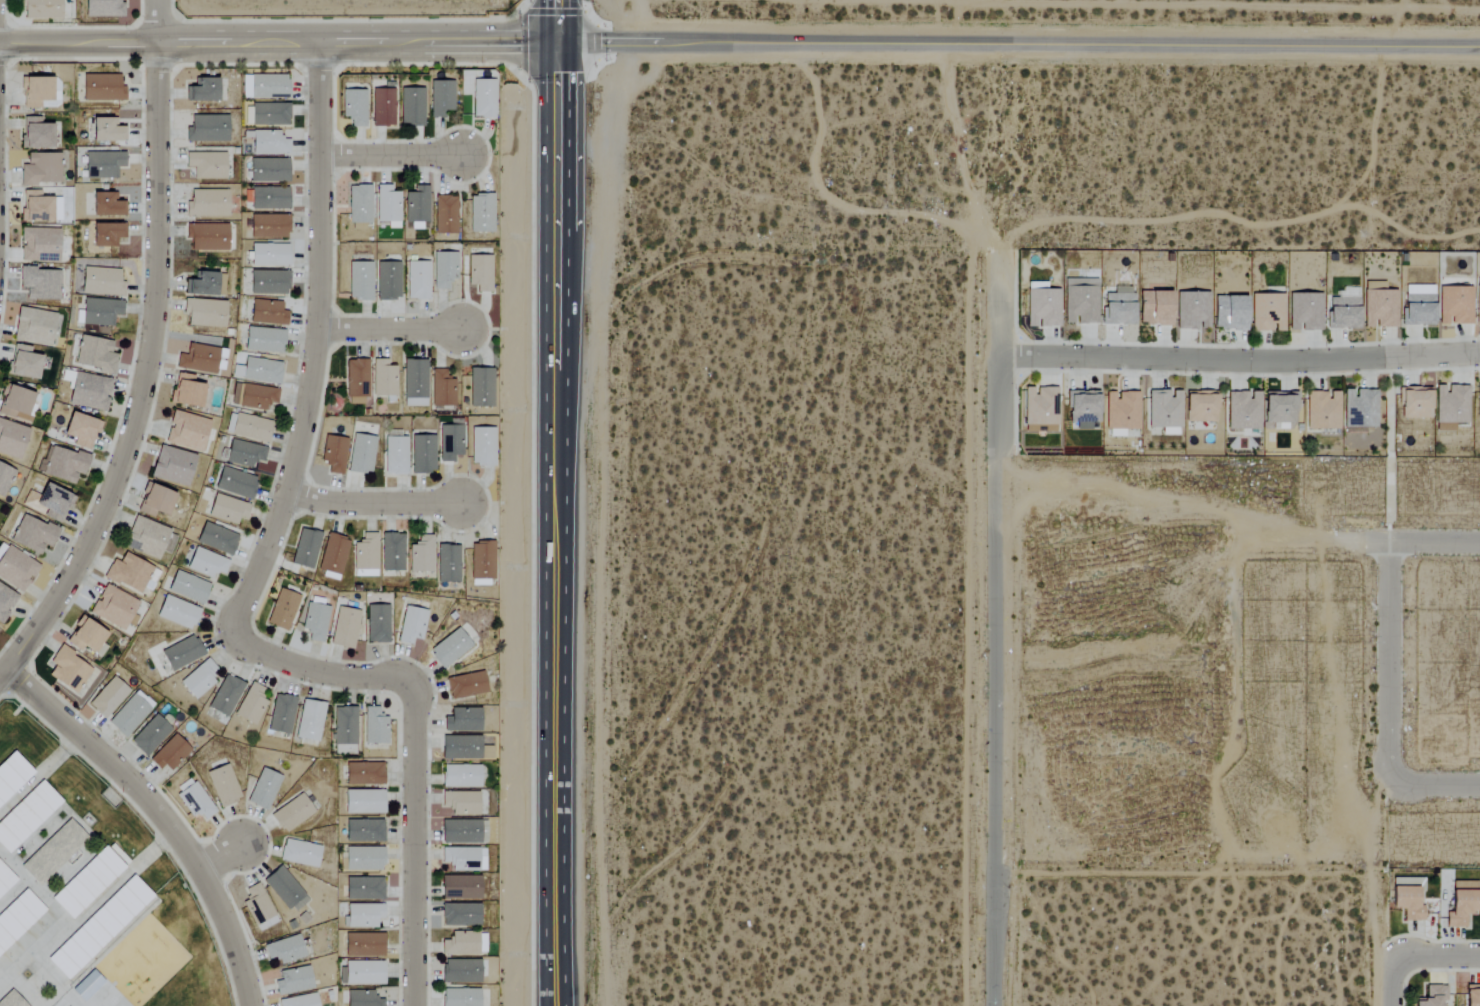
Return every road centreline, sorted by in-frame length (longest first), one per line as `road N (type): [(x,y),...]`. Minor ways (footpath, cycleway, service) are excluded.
road 1 (trunk): [(547,39),(548,1005)]
road 2 (tertiary): [(547,39),(1479,46)]
road 3 (residential): [(997,257),(996,1005)]
road 4 (residential): [(0,678),(63,589),(123,459),(142,394),(155,299),(156,41)]
road 5 (trunk): [(565,1005),(566,377)]
road 6 (residential): [(322,43),(325,330),(294,490),(232,636)]
road 7 (tertiary): [(0,41),(547,39)]
road 8 (residential): [(1479,355),(998,357)]
road 9 (residential): [(249,1005),(235,945),(203,871),(129,780),(9,669)]
road 10 (track): [(1356,541),(1304,539),(1243,515),(1122,493),(998,489)]
road 11 (residential): [(414,685),(413,1005)]
road 12 (residential): [(1390,542),(1390,784)]
road 13 (track): [(997,257),(965,174),(948,95),(947,42)]
road 14 (residential): [(232,636),(308,672),(414,685)]
road 15 (trunk): [(567,228),(565,39)]
road 16 (residential): [(462,504),(346,504),(294,490)]
road 17 (trunk): [(566,377),(567,228)]
road 18 (residential): [(466,153),(325,155)]
road 19 (residential): [(461,328),(325,330)]
road 20 (residential): [(1479,543),(1356,541)]

